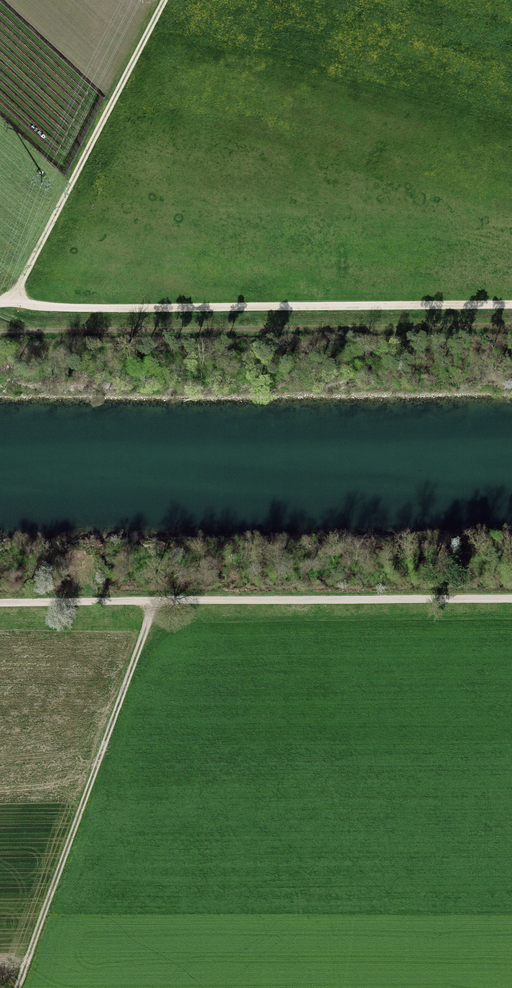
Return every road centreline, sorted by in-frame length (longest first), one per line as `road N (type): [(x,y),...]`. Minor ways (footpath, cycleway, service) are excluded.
road 1 (track): [(0,333),(511,327)]
road 2 (track): [(511,601),(0,604)]
road 3 (track): [(0,306),(511,304)]
road 4 (track): [(158,604),(21,987)]
road 5 (track): [(10,306),(165,0)]

